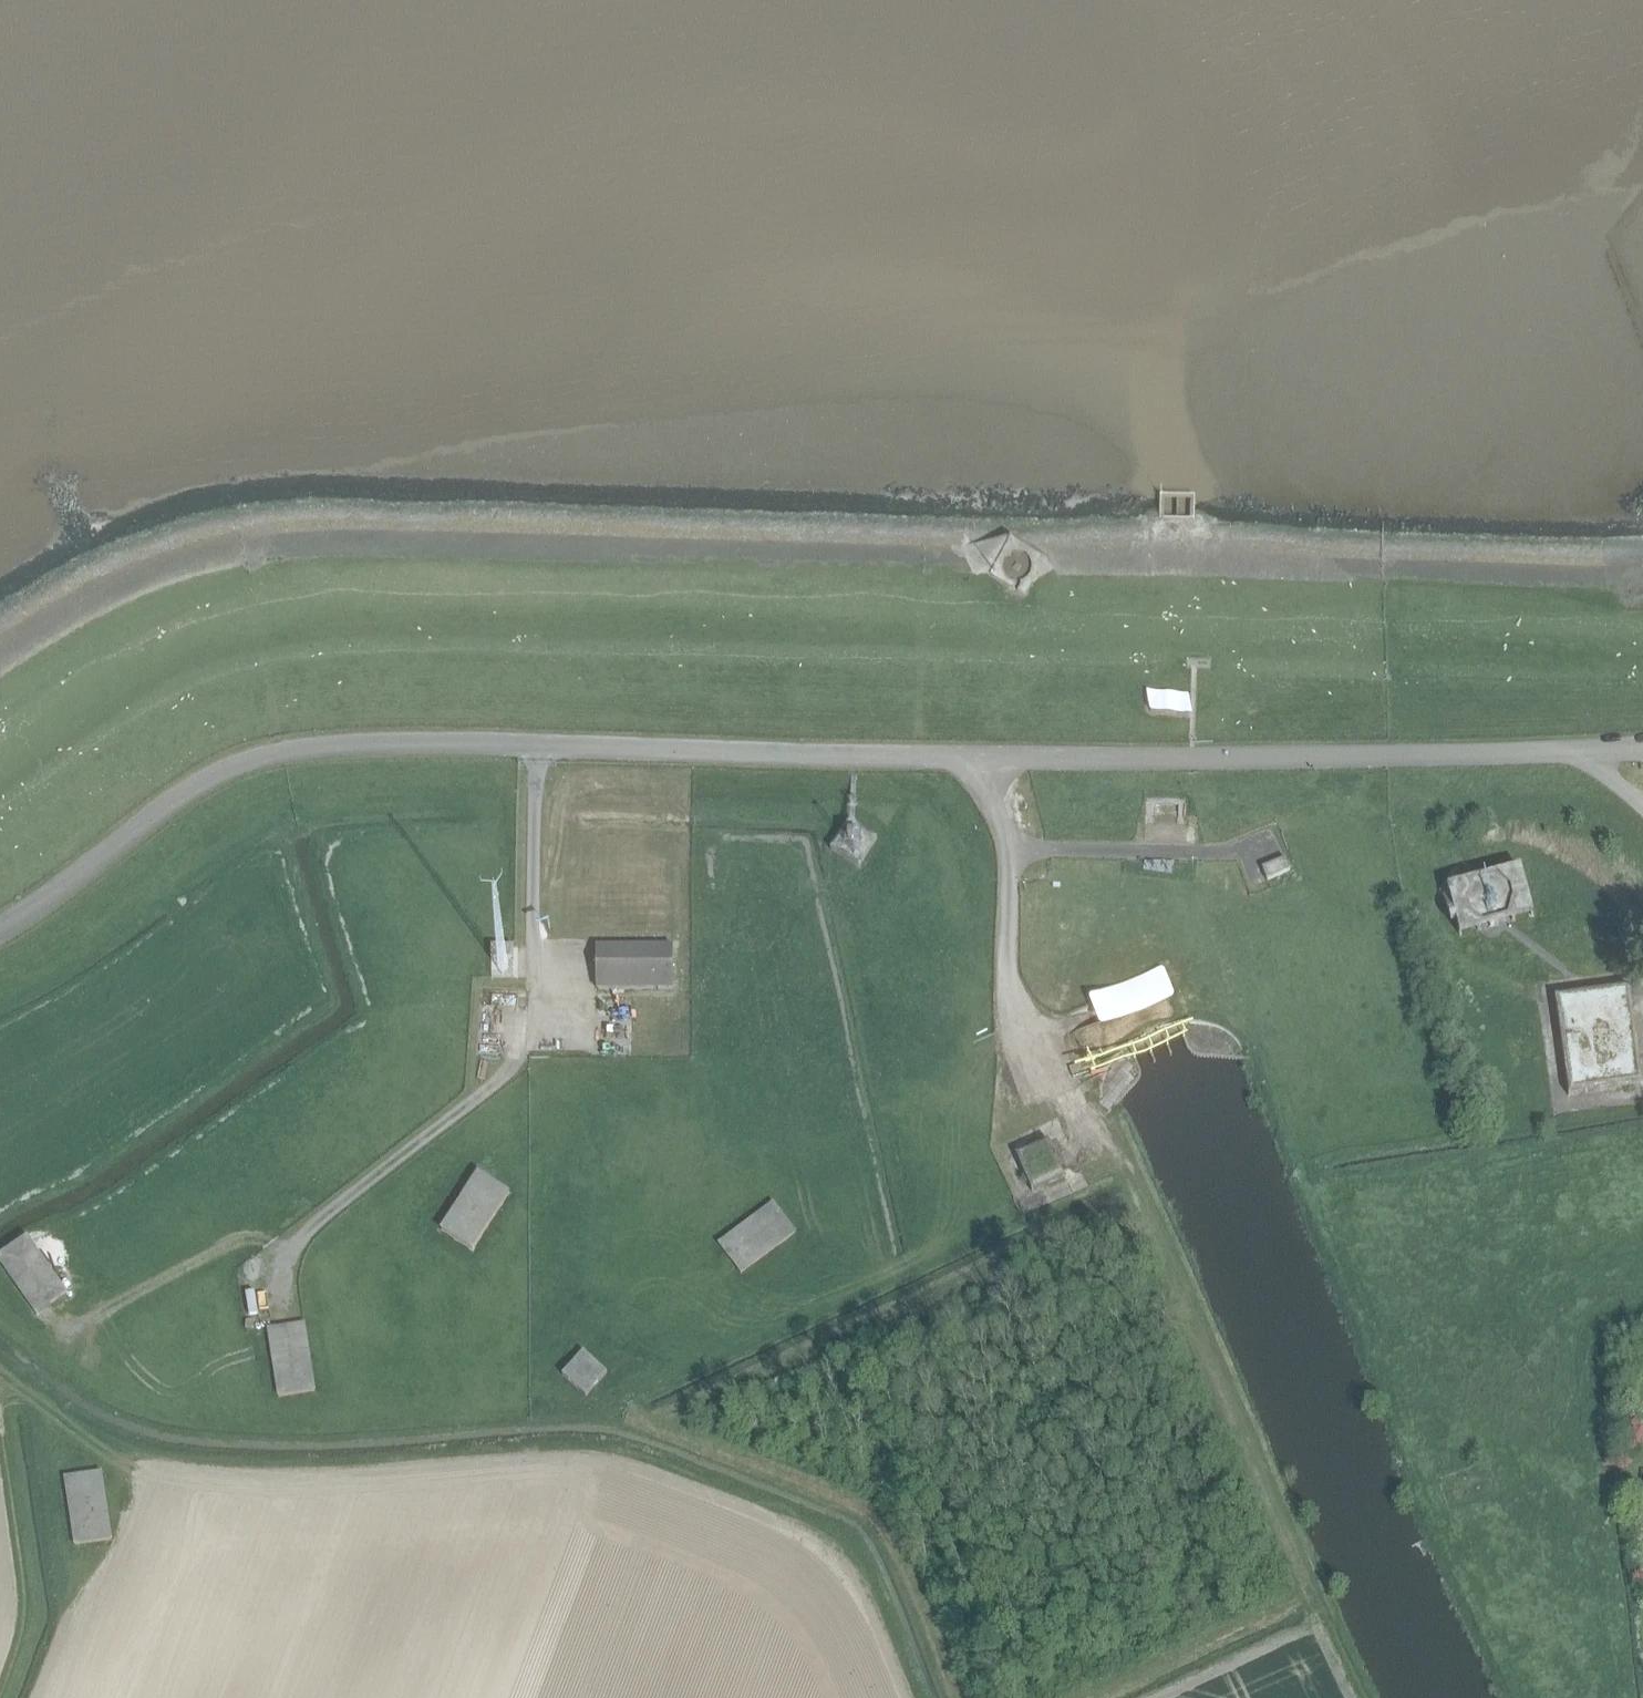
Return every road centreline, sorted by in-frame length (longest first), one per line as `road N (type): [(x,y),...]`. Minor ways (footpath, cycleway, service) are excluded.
road 1 (unclassified): [(0,934),(150,816),(217,776),(272,754),(329,746),(861,757),(1563,753)]

